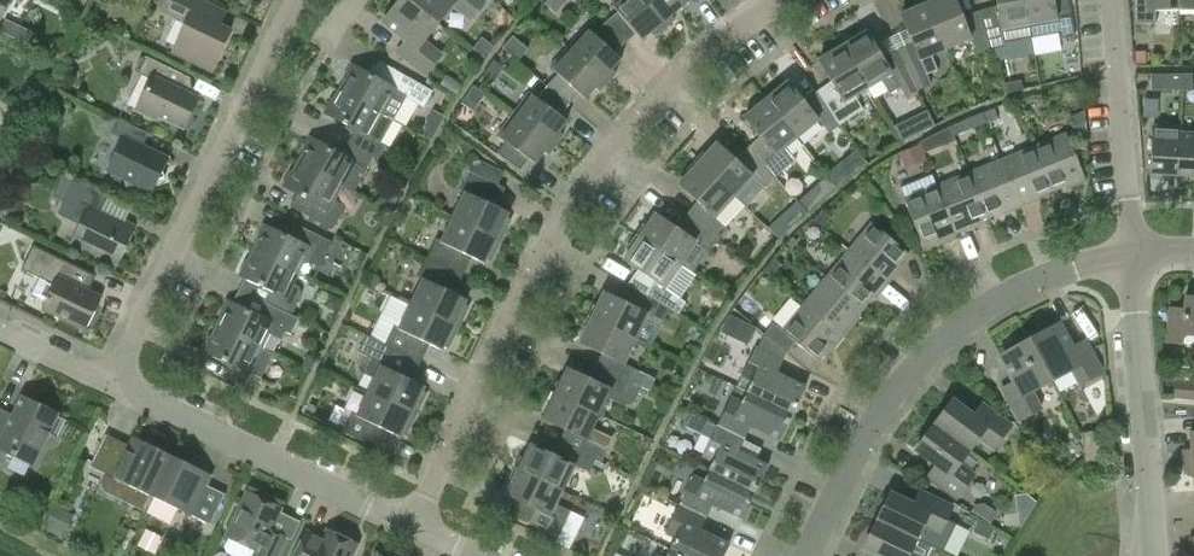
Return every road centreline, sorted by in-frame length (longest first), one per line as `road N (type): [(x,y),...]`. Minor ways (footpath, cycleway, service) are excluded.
road 1 (residential): [(394,531),(531,267),(597,170),(725,45),(795,0)]
road 2 (residential): [(799,555),(911,377),(960,328),(1023,284),(1076,262),(1131,254)]
road 3 (residential): [(295,0),(107,384)]
road 4 (residential): [(394,531),(107,384)]
road 5 (residential): [(1156,555),(1131,254)]
road 6 (residential): [(1131,254),(1112,0)]
road 7 (residential): [(289,114),(356,0)]

